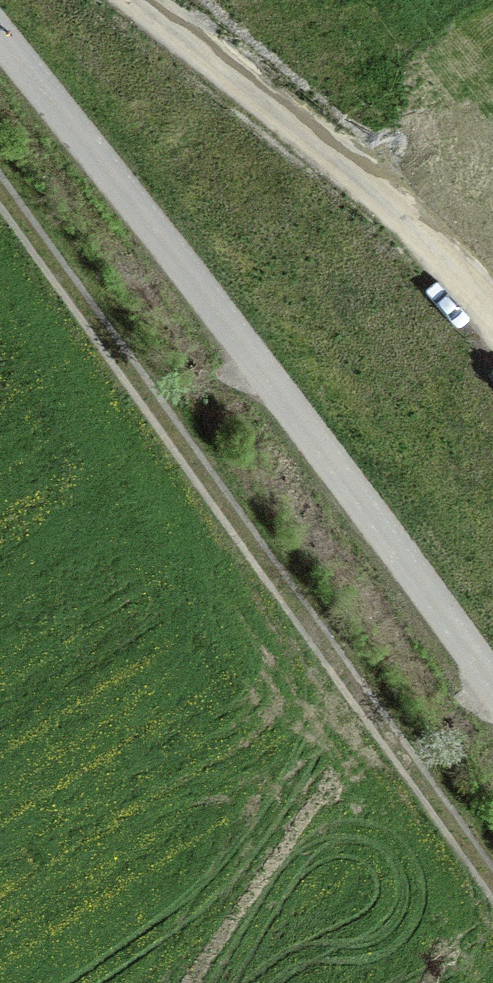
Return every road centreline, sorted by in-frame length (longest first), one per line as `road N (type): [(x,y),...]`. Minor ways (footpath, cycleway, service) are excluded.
road 1 (track): [(0,192),(492,889)]
road 2 (residential): [(0,28),(492,690)]

